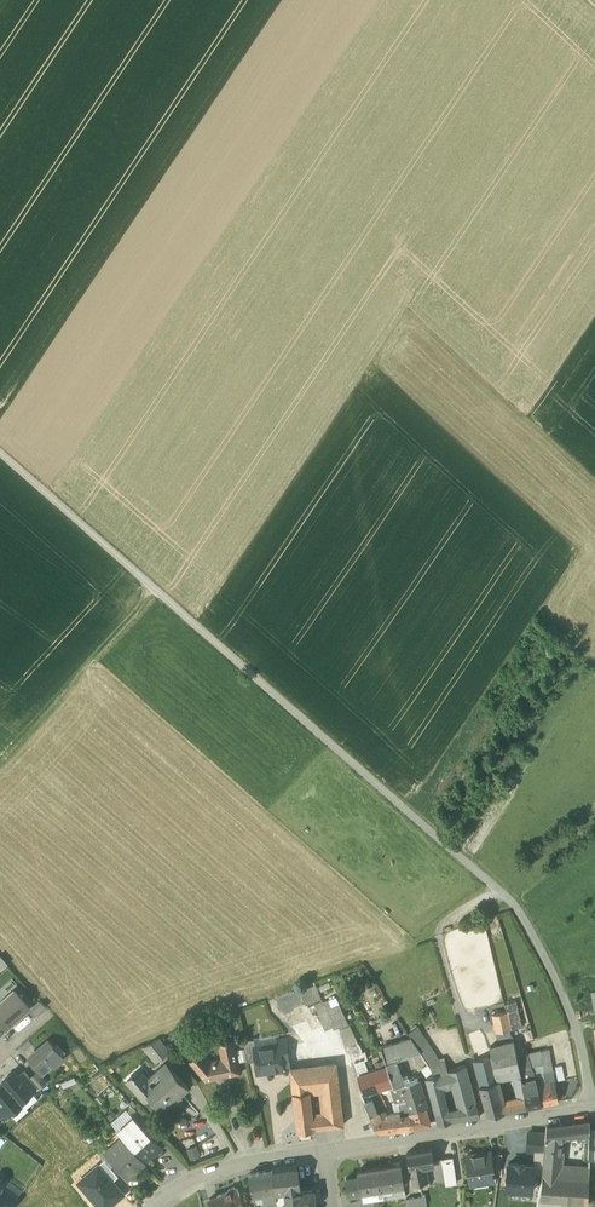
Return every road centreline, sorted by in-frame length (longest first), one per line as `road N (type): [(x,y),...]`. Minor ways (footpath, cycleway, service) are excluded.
road 1 (track): [(0,453),(514,904),(577,1023),(591,1112)]
road 2 (residential): [(325,1153),(594,1111)]
road 3 (track): [(0,760),(156,590)]
road 4 (residential): [(153,1206),(219,1173),(325,1153)]

